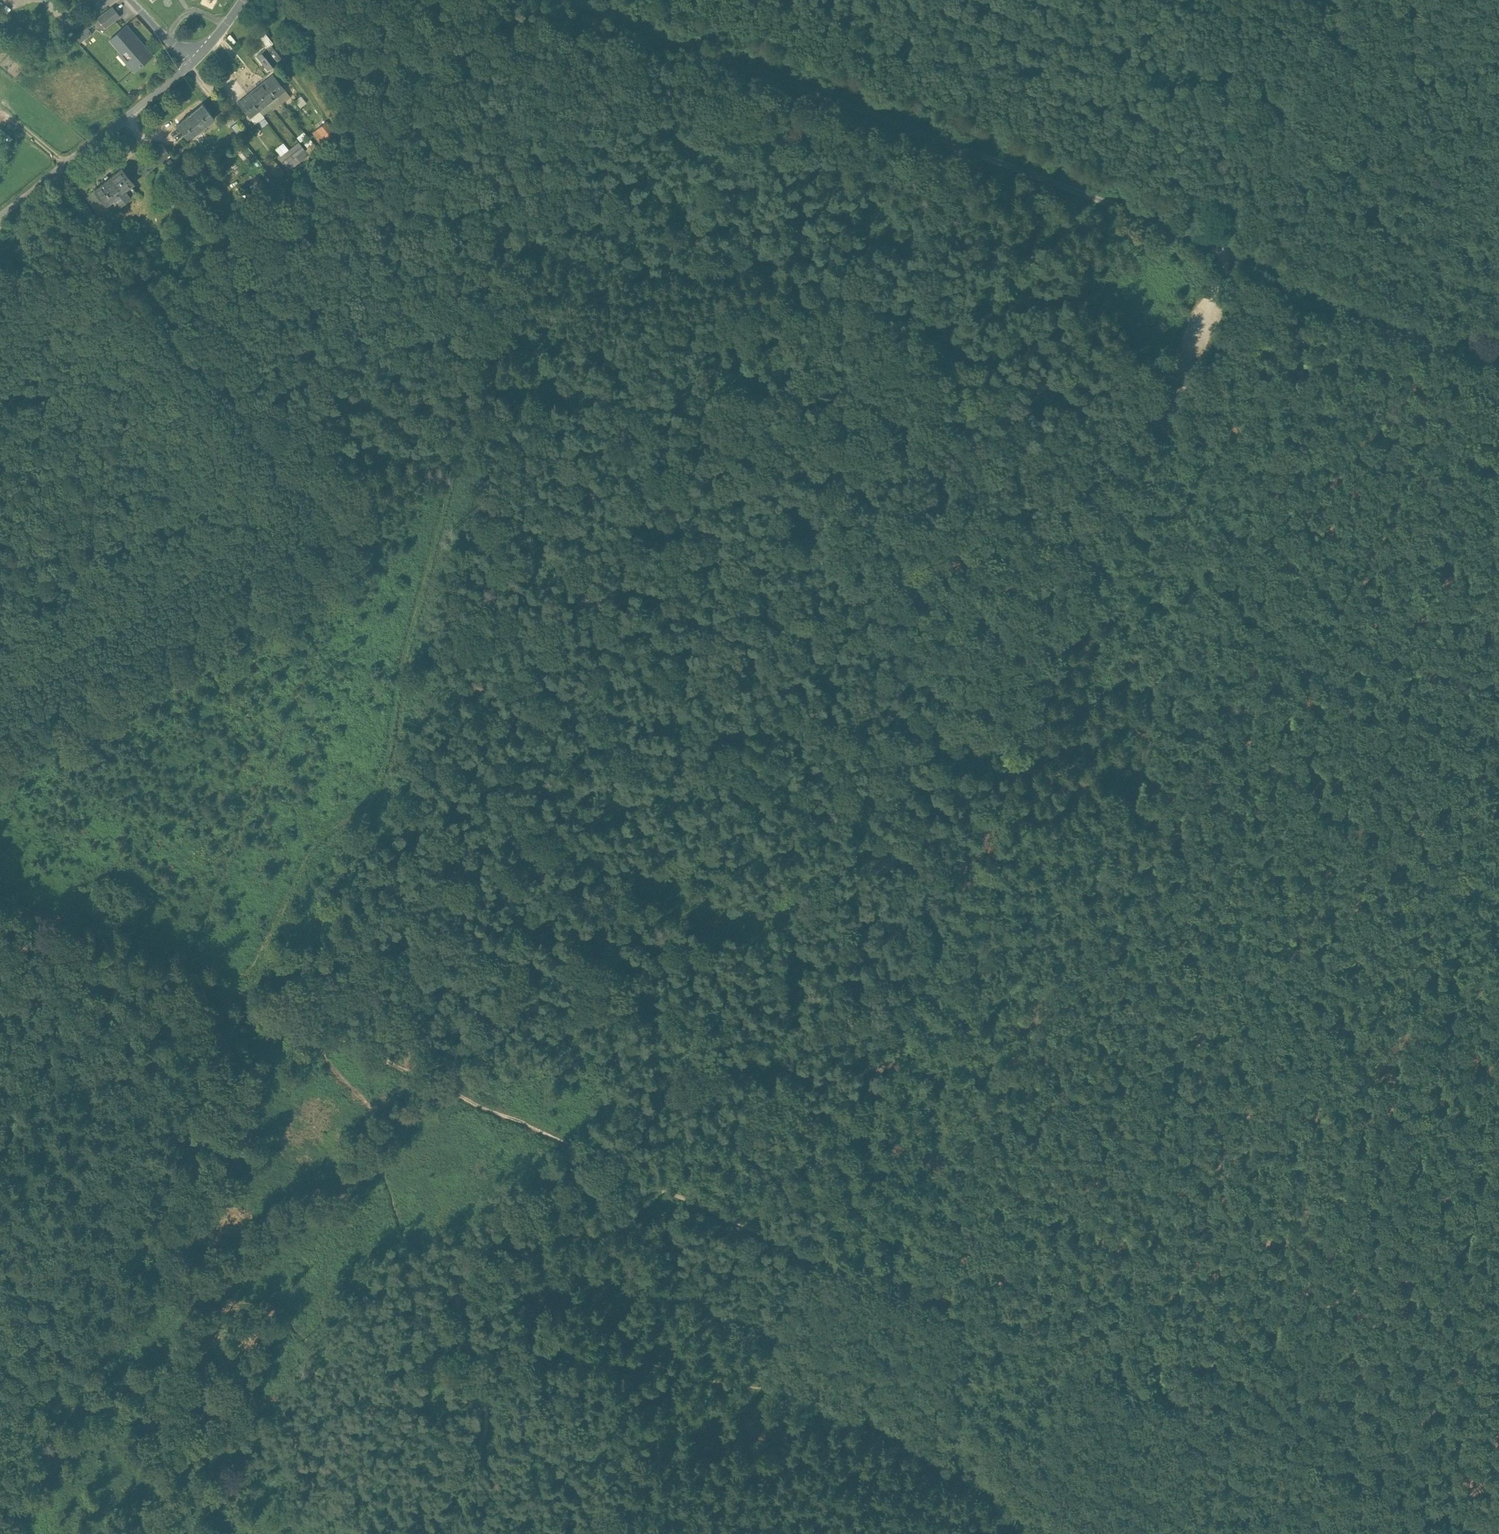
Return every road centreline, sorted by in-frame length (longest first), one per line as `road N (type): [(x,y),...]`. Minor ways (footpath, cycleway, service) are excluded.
road 1 (track): [(177,963),(356,542),(360,510),(294,382),(246,329),(242,285),(294,220),(373,180),(455,163),(558,194),(613,85),(711,68),(726,52)]
road 2 (track): [(1164,393),(820,1218)]
road 3 (track): [(1187,1533),(1186,1445),(1153,1249),(1157,1177),(1176,1109),(1182,810)]
road 4 (unclassified): [(1227,240),(591,0)]
road 5 (track): [(1022,740),(1498,937)]
road 6 (track): [(1343,0),(1345,39),(1284,196),(1286,222),(1498,315)]
road 7 (track): [(630,1147),(233,987)]
road 8 (track): [(658,1159),(645,1185),(578,1222),(561,1241),(555,1254),(564,1295),(584,1314),(763,1364)]
road 9 (track): [(763,1364),(846,1390),(934,1437),(1000,1485),(1048,1533)]
road 10 (track): [(1498,343),(1227,240)]
road 11 (track): [(411,1533),(482,1404),(486,1383),(470,1305)]
road 12 (unclassified): [(191,62),(0,219)]
road 13 (track): [(233,987),(193,1084),(192,1125),(166,1146),(141,1196)]
road 14 (track): [(177,963),(0,891)]
road 15 (track): [(820,1218),(763,1364)]

